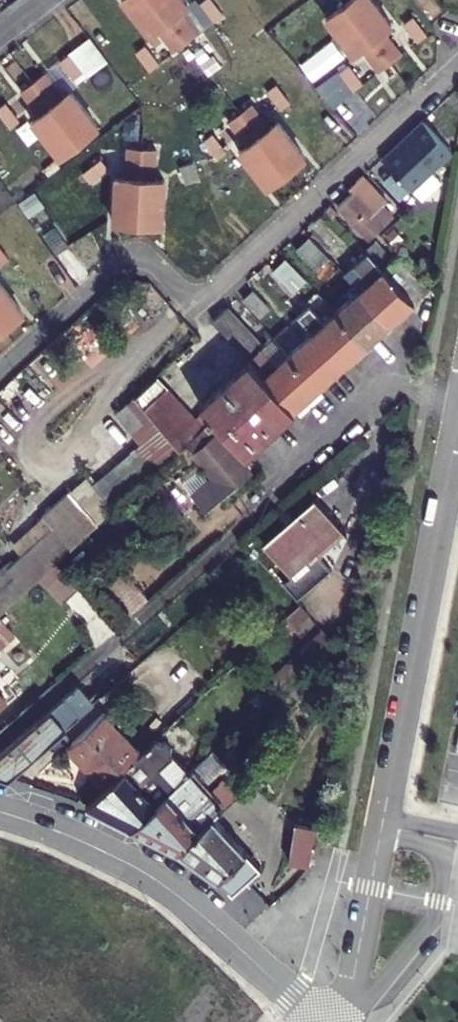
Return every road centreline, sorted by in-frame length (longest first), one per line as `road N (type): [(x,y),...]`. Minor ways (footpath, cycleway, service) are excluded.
road 1 (unclassified): [(335,1021),(353,978),(457,423)]
road 2 (residential): [(457,65),(211,291),(191,294),(149,261),(121,260),(0,367)]
road 3 (residential): [(313,1021),(224,934),(148,876),(0,813)]

